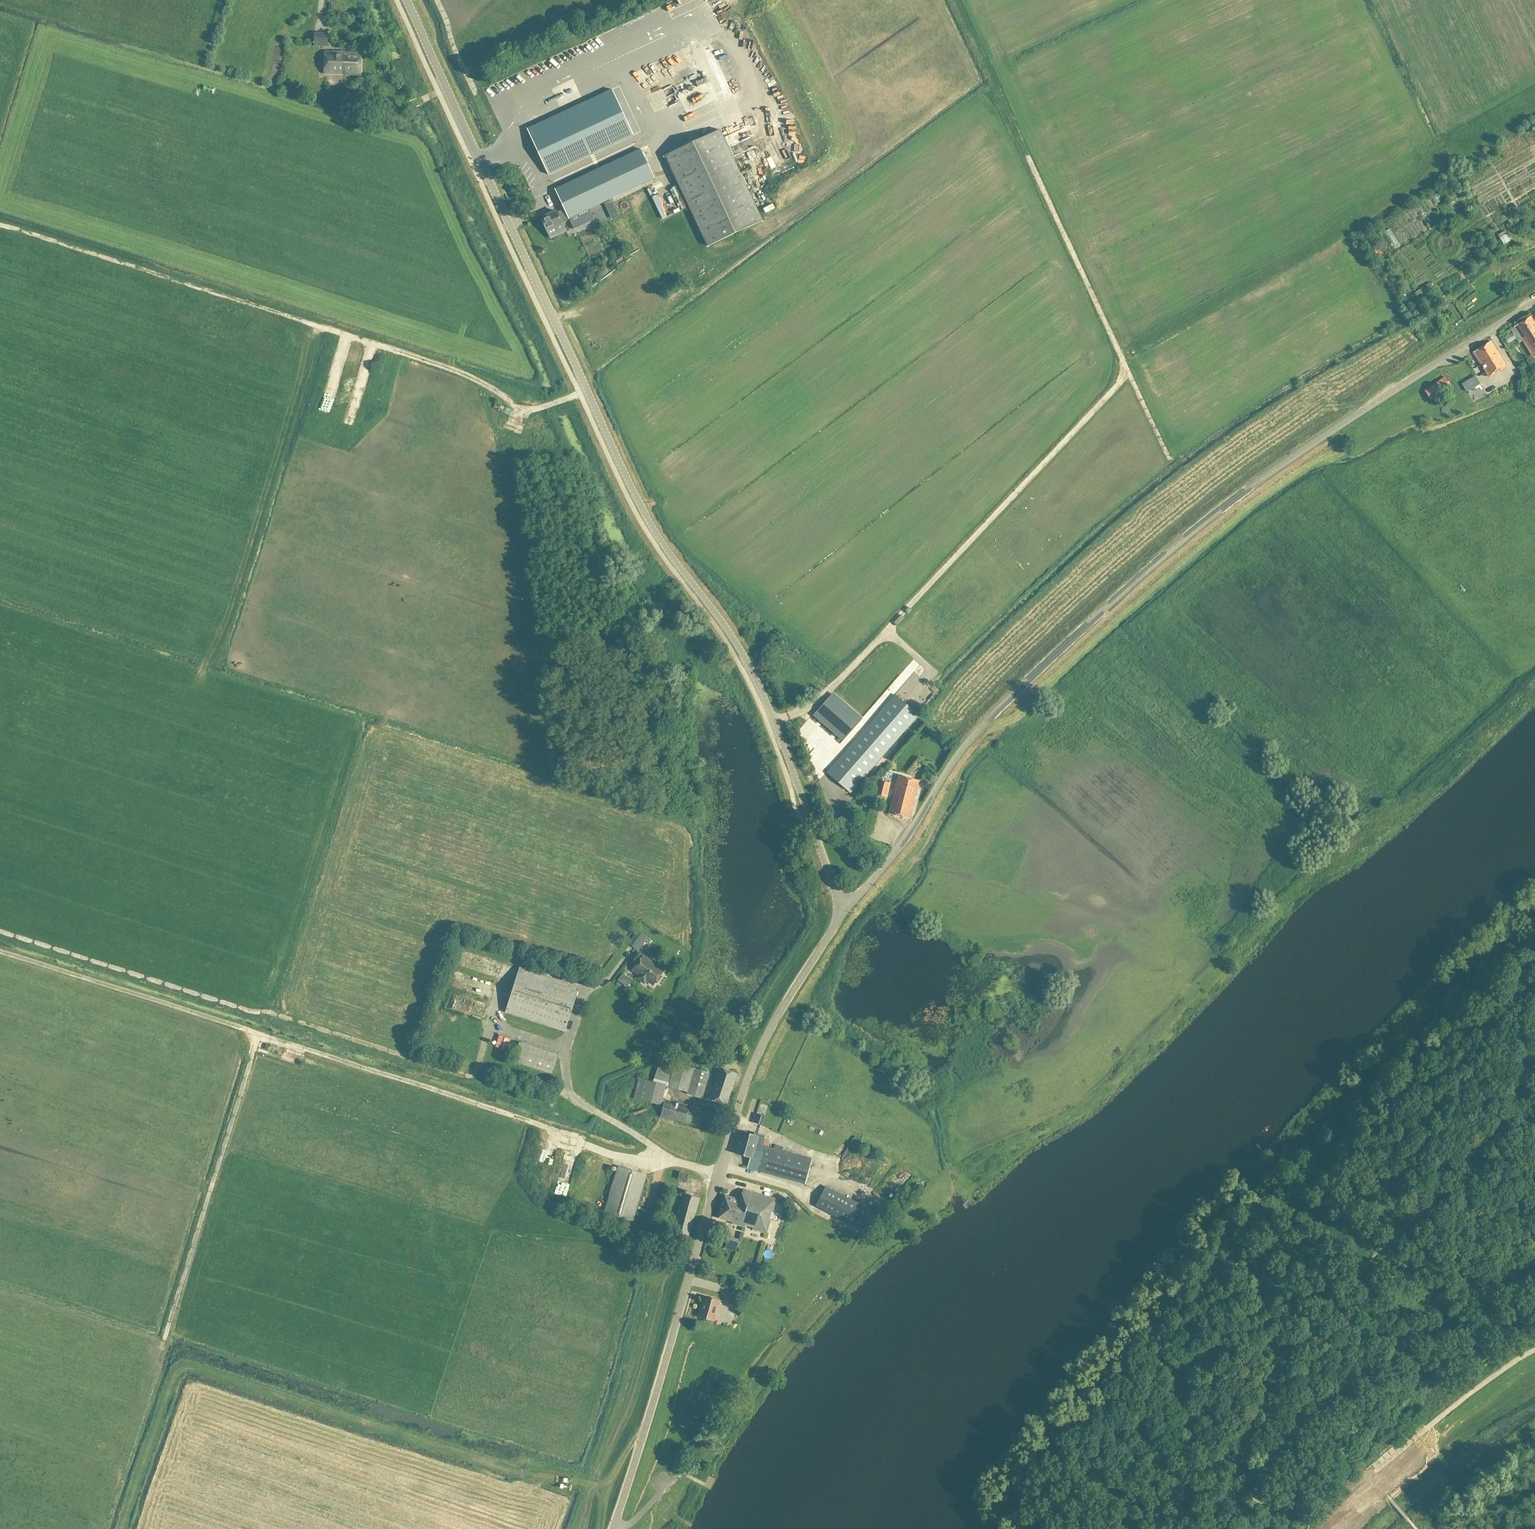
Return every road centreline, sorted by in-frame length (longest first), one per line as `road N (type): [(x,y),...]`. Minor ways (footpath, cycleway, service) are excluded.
road 1 (unclassified): [(842,915),(757,683),(640,509),(407,0)]
road 2 (unclassified): [(842,915),(972,737),(1115,598),(1304,450),(1534,303)]
road 3 (unclassified): [(612,1528),(750,1072),(842,915)]
road 4 (track): [(0,952),(614,1155)]
road 5 (track): [(587,390),(520,408),(459,372),(0,225)]
road 6 (track): [(0,932),(465,1076),(478,1065),(500,987)]
road 7 (track): [(165,1337),(258,1035)]

